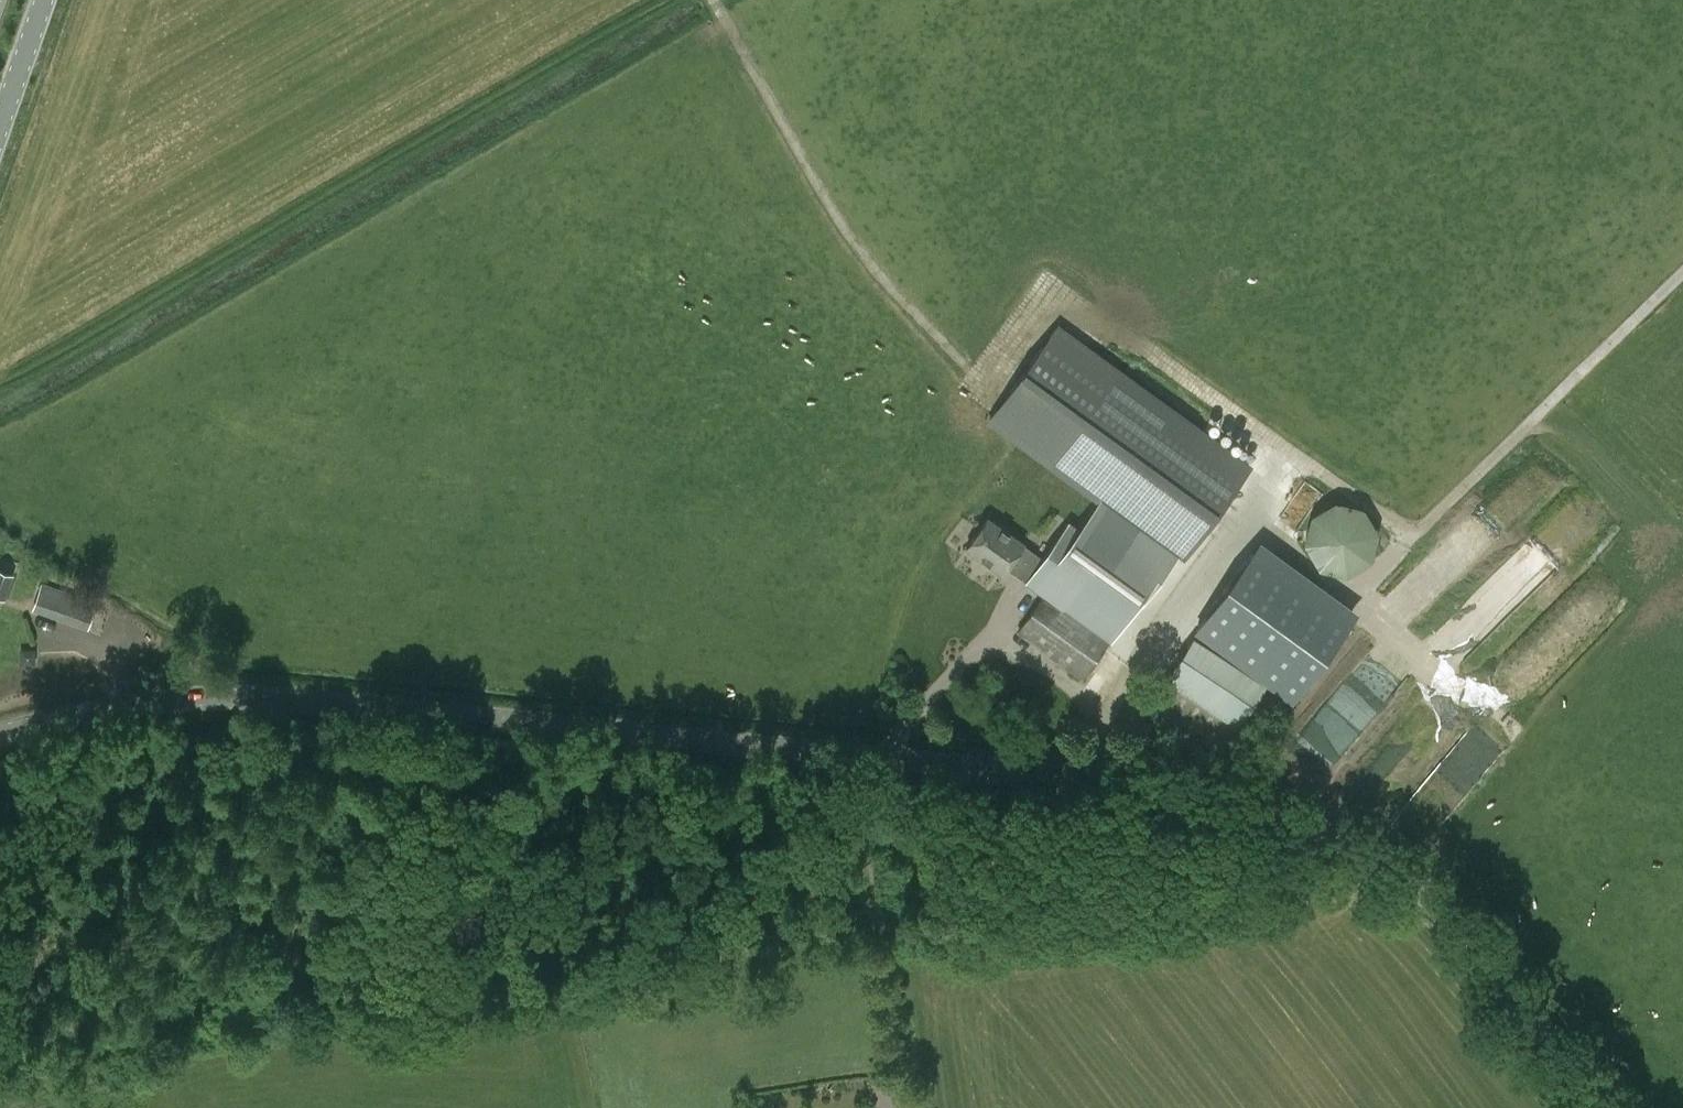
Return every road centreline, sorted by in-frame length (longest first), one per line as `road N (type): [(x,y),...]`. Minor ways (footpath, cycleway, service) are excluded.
road 1 (tertiary): [(1599,1107),(1456,925),(1411,889),(1268,813),(1102,770),(241,693),(117,704),(0,734)]
road 2 (tertiary): [(0,121),(43,0)]

